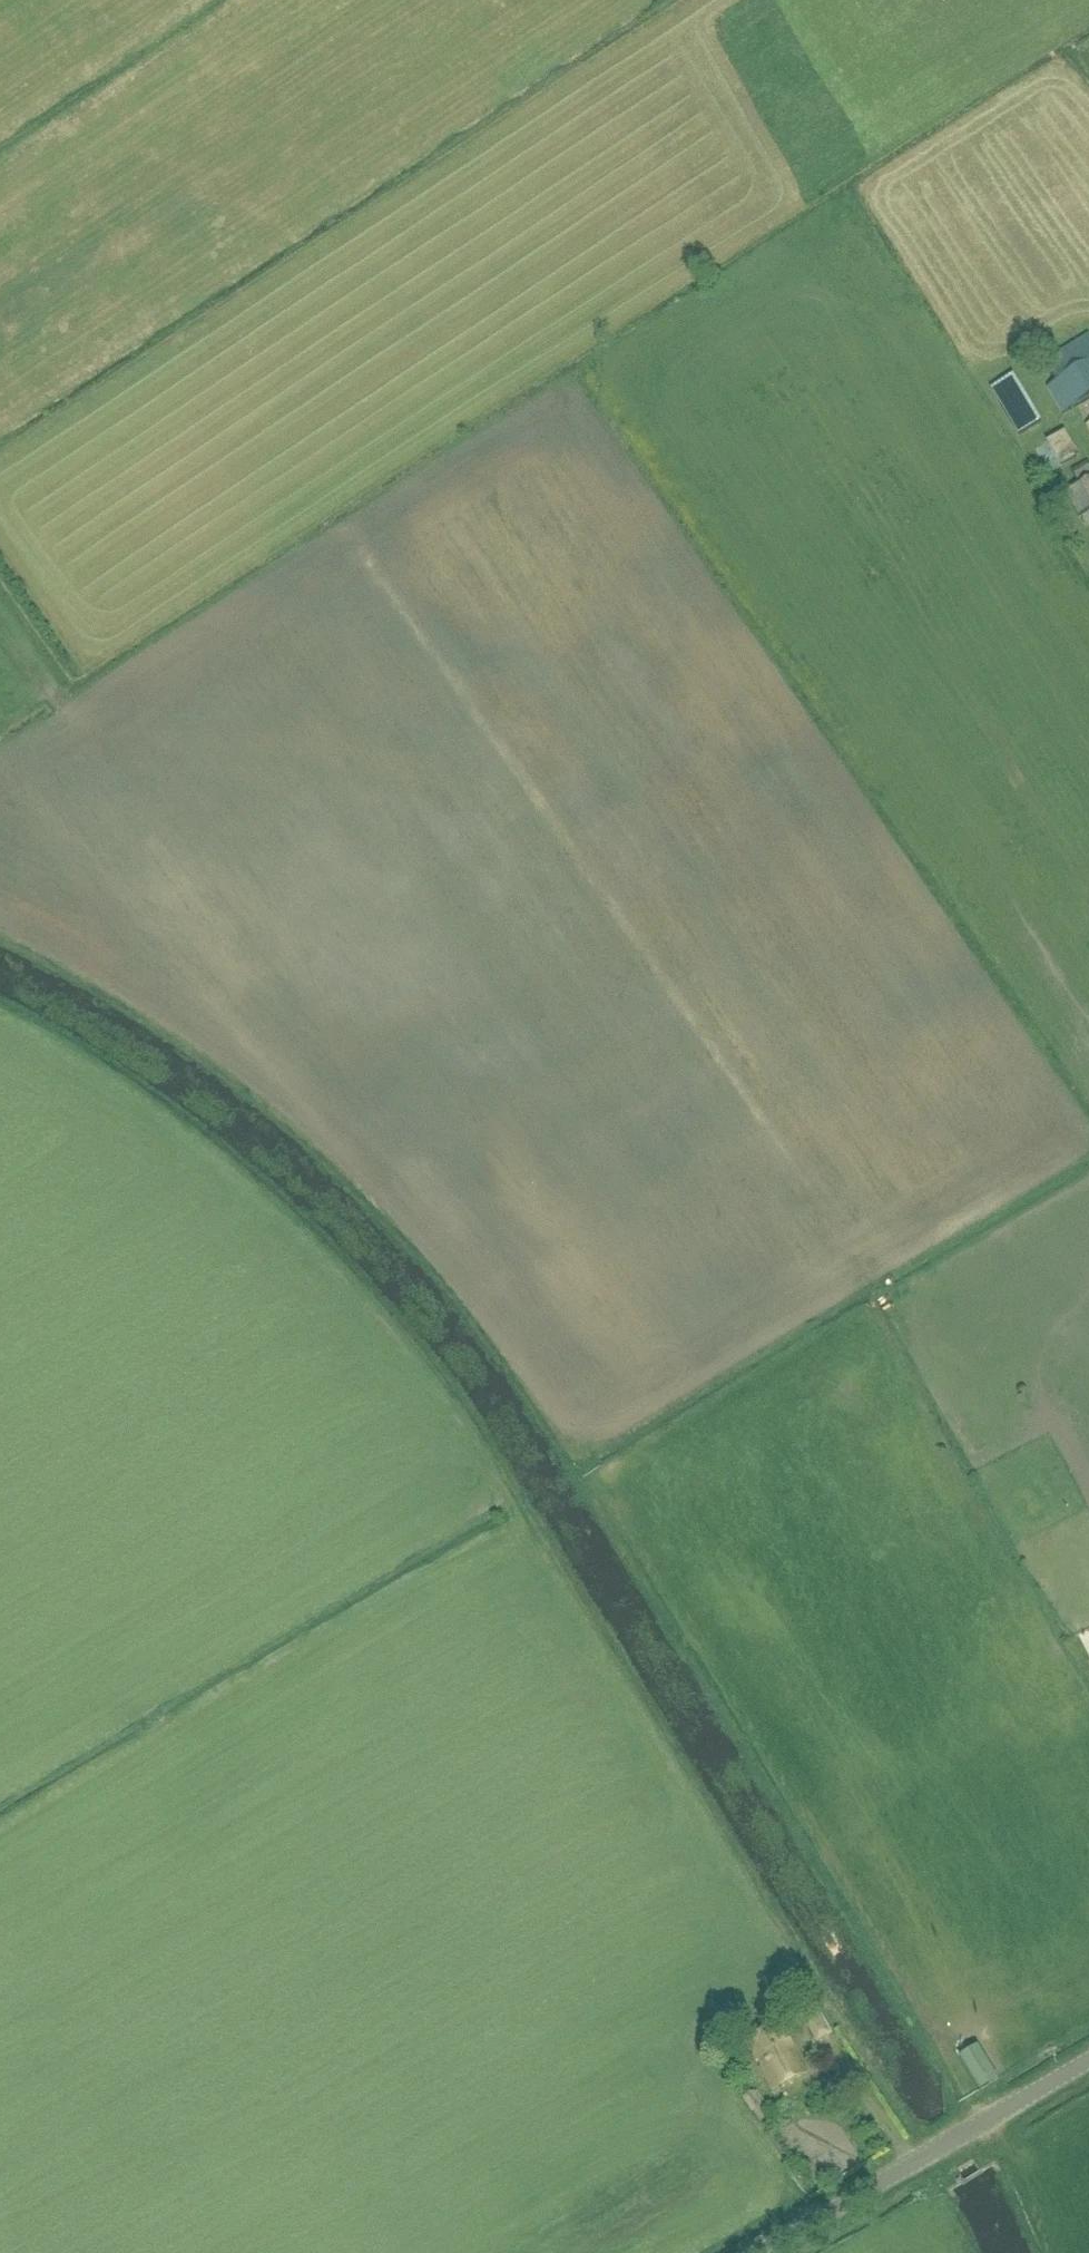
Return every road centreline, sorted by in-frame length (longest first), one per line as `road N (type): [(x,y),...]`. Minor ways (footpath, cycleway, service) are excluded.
road 1 (tertiary): [(757,2252),(1088,2059)]

